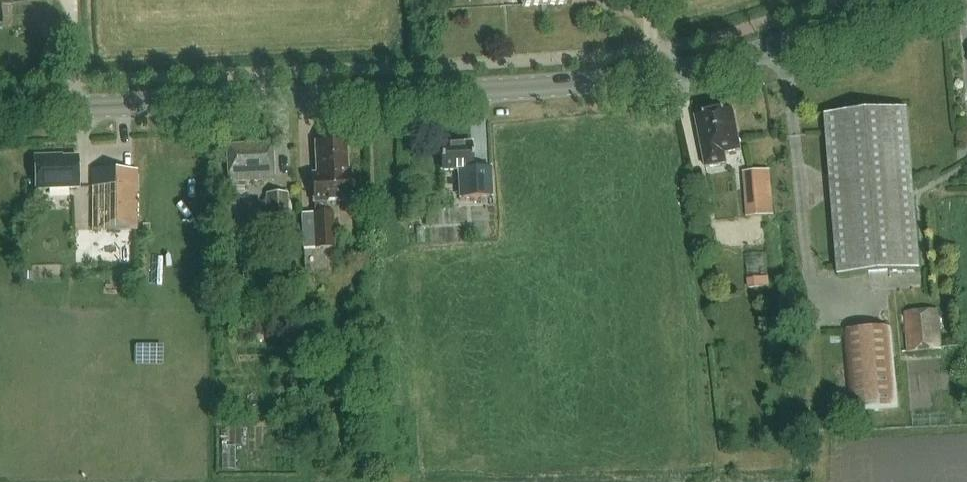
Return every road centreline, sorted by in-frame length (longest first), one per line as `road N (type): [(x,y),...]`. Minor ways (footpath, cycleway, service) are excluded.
road 1 (secondary): [(74,105),(586,84),(749,54),(899,0)]

